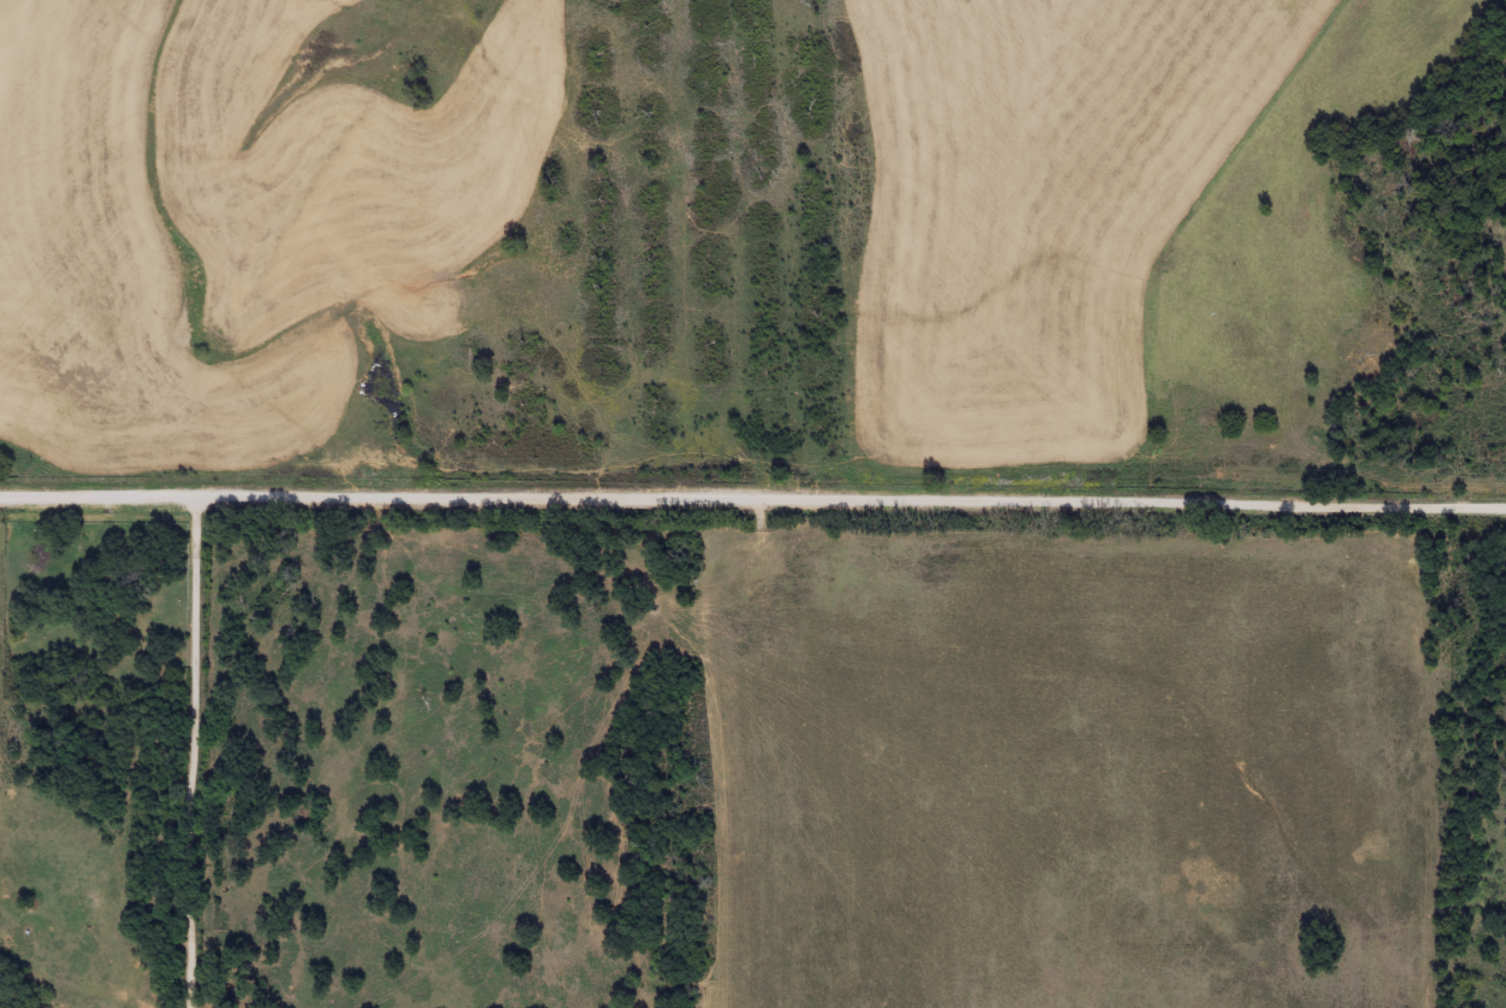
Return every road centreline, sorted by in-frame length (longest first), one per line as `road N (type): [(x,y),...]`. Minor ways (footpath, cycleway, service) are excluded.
road 1 (residential): [(1505,508),(0,498)]
road 2 (residential): [(200,1007),(225,497)]

